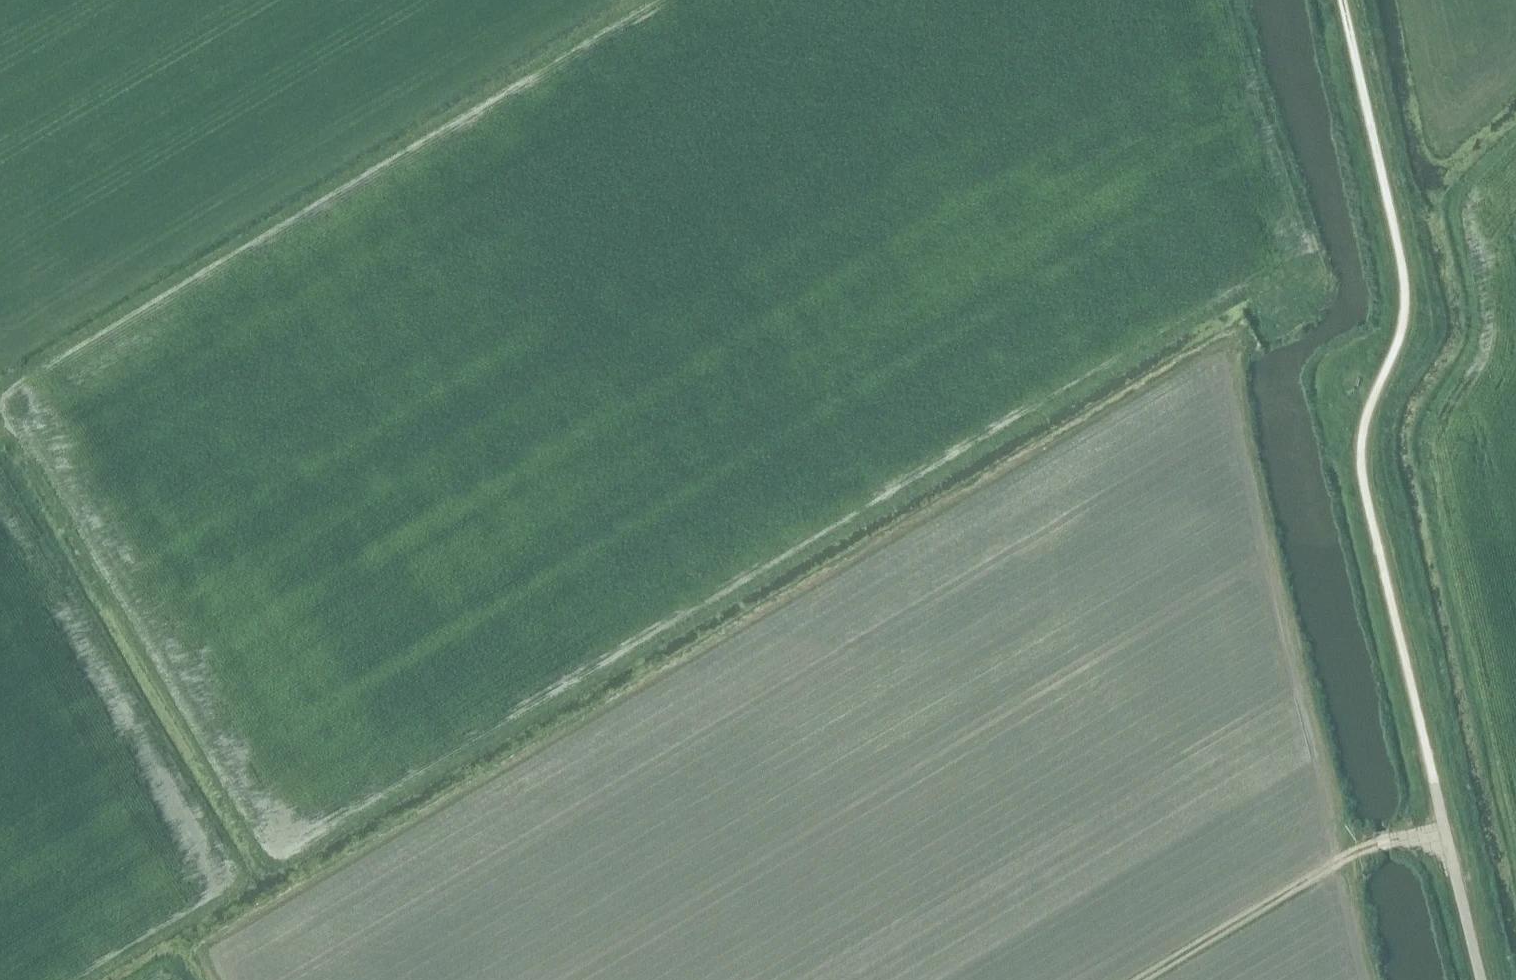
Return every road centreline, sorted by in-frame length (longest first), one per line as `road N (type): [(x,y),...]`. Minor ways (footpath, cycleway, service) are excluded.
road 1 (track): [(1138,979),(1349,854),(1445,830)]

